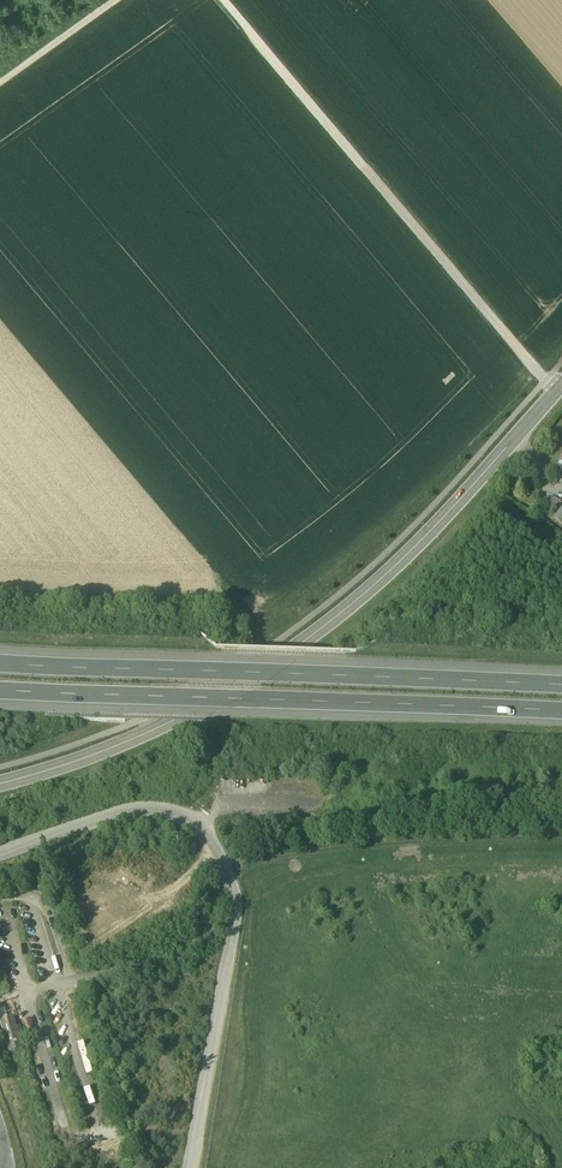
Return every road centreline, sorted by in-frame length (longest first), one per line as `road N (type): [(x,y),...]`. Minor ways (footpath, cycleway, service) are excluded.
road 1 (tertiary): [(0,782),(218,697),(314,637),(561,387)]
road 2 (motorway): [(0,695),(561,715)]
road 3 (motorway): [(561,688),(0,669)]
road 4 (track): [(561,384),(535,372),(223,0)]
road 5 (track): [(114,0),(0,80)]

